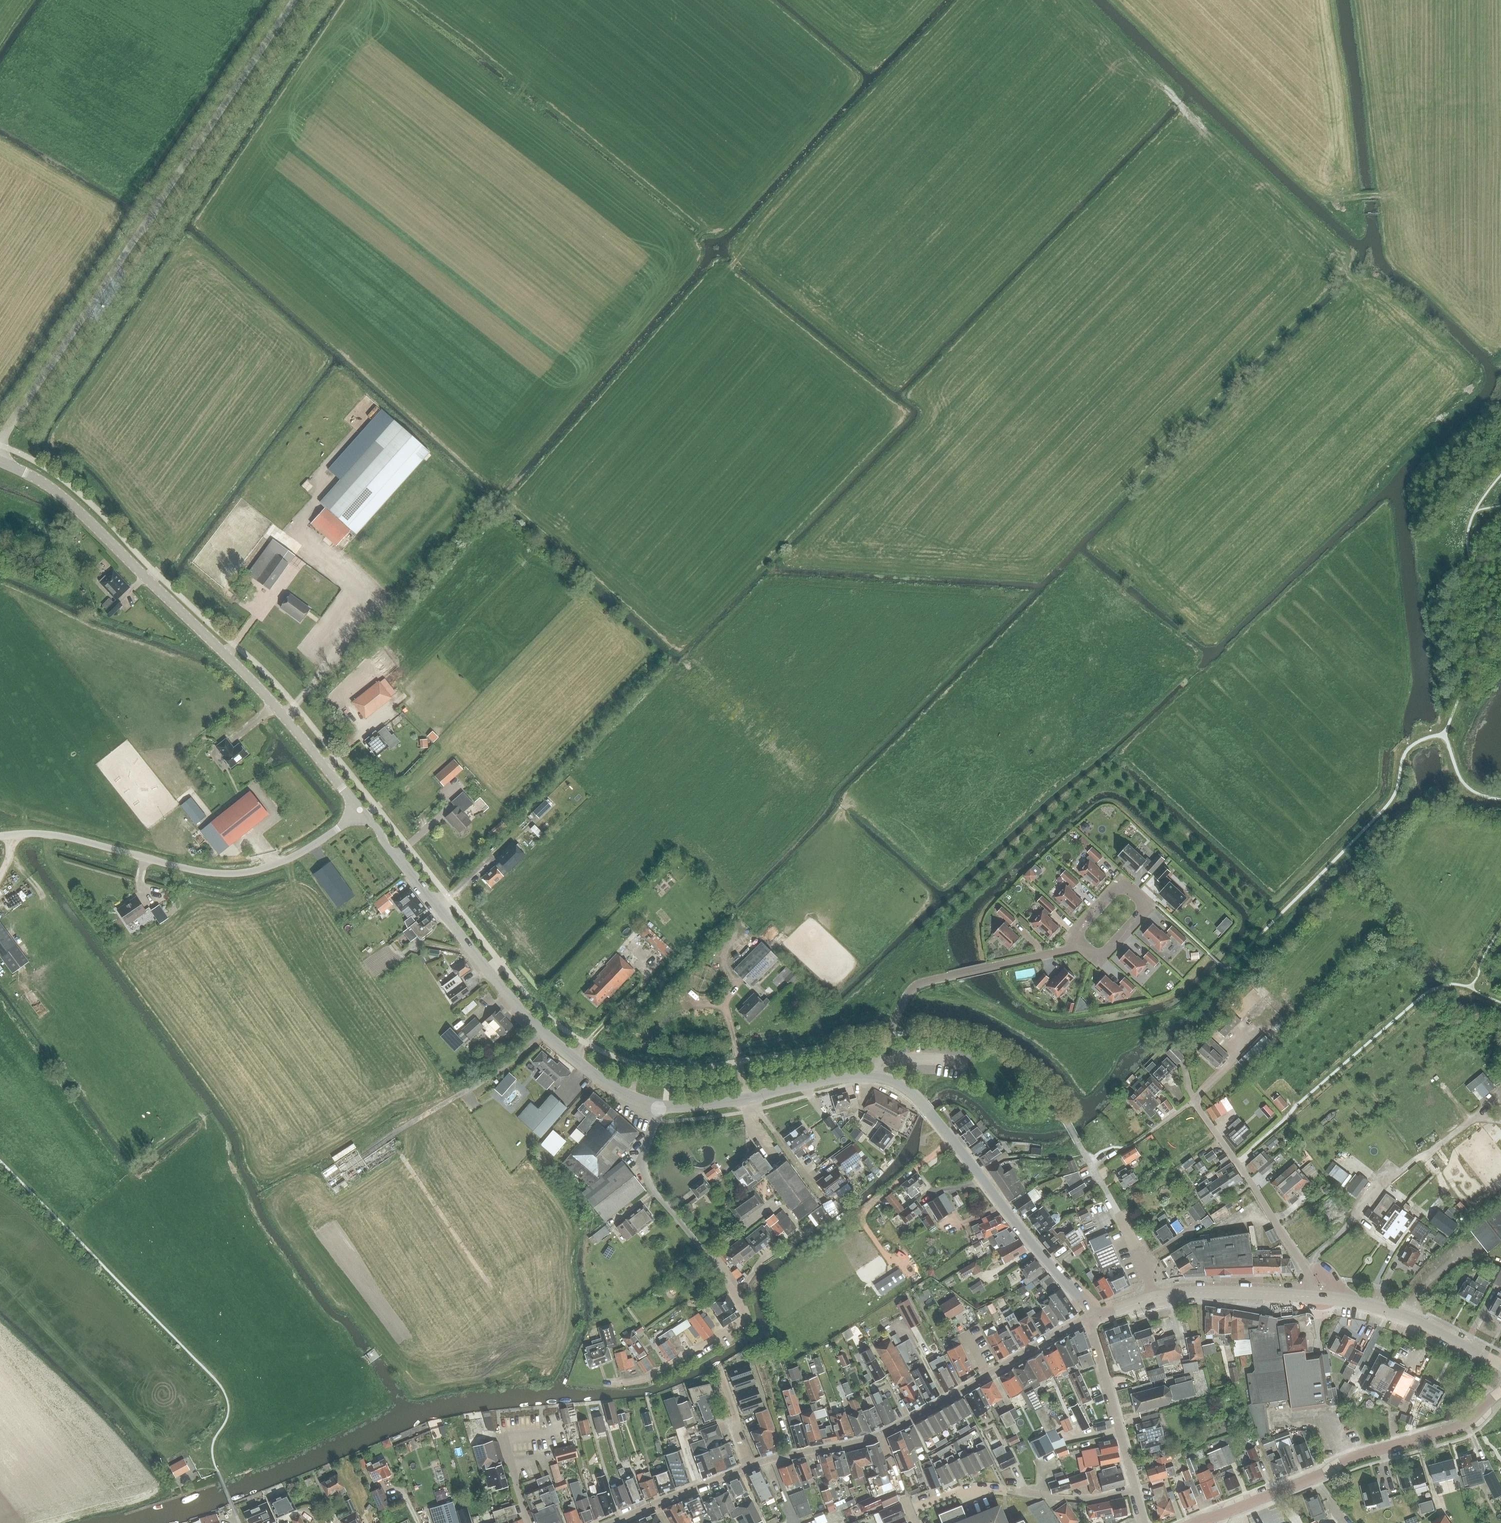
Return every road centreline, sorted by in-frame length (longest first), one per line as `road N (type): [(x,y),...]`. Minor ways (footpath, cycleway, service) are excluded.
road 1 (unclassified): [(0,443),(294,0)]
road 2 (tertiary): [(361,809),(259,688),(77,507),(0,460)]
road 3 (tertiary): [(658,1106),(595,1075),(512,1003),(361,809)]
road 4 (unclassified): [(0,836),(56,835),(236,874),(294,857),(361,809)]
road 5 (tertiary): [(1199,1522),(1348,1457),(1458,1426),(1500,1391)]
road 6 (tertiary): [(1093,1315),(922,1103),(873,1076)]
road 7 (residential): [(873,1076),(915,986),(1078,945)]
road 8 (residential): [(881,1435),(1093,1315)]
road 9 (residential): [(609,1383),(643,1379),(746,1316),(706,1258)]
road 10 (tertiary): [(873,1076),(658,1106)]
road 11 (tertiary): [(1500,1366),(1400,1315),(1311,1296)]
road 12 (unclassified): [(1136,1488),(1093,1315)]
road 13 (residential): [(706,1258),(642,1172),(658,1106)]
road 14 (tertiary): [(1153,1299),(1194,1291),(1311,1296)]
road 15 (residential): [(1311,1296),(1302,1257),(1235,1162)]
road 16 (residential): [(1153,1299),(1089,1161)]
road 17 (residential): [(528,1522),(502,1439),(564,1429)]
road 18 (residential): [(612,1522),(748,1467)]
road 19 (residential): [(748,1467),(881,1435)]
road 20 (residential): [(1235,1162),(1194,1100),(1151,1130)]
road 21 (residential): [(1012,1491),(1064,1499),(1136,1488)]

